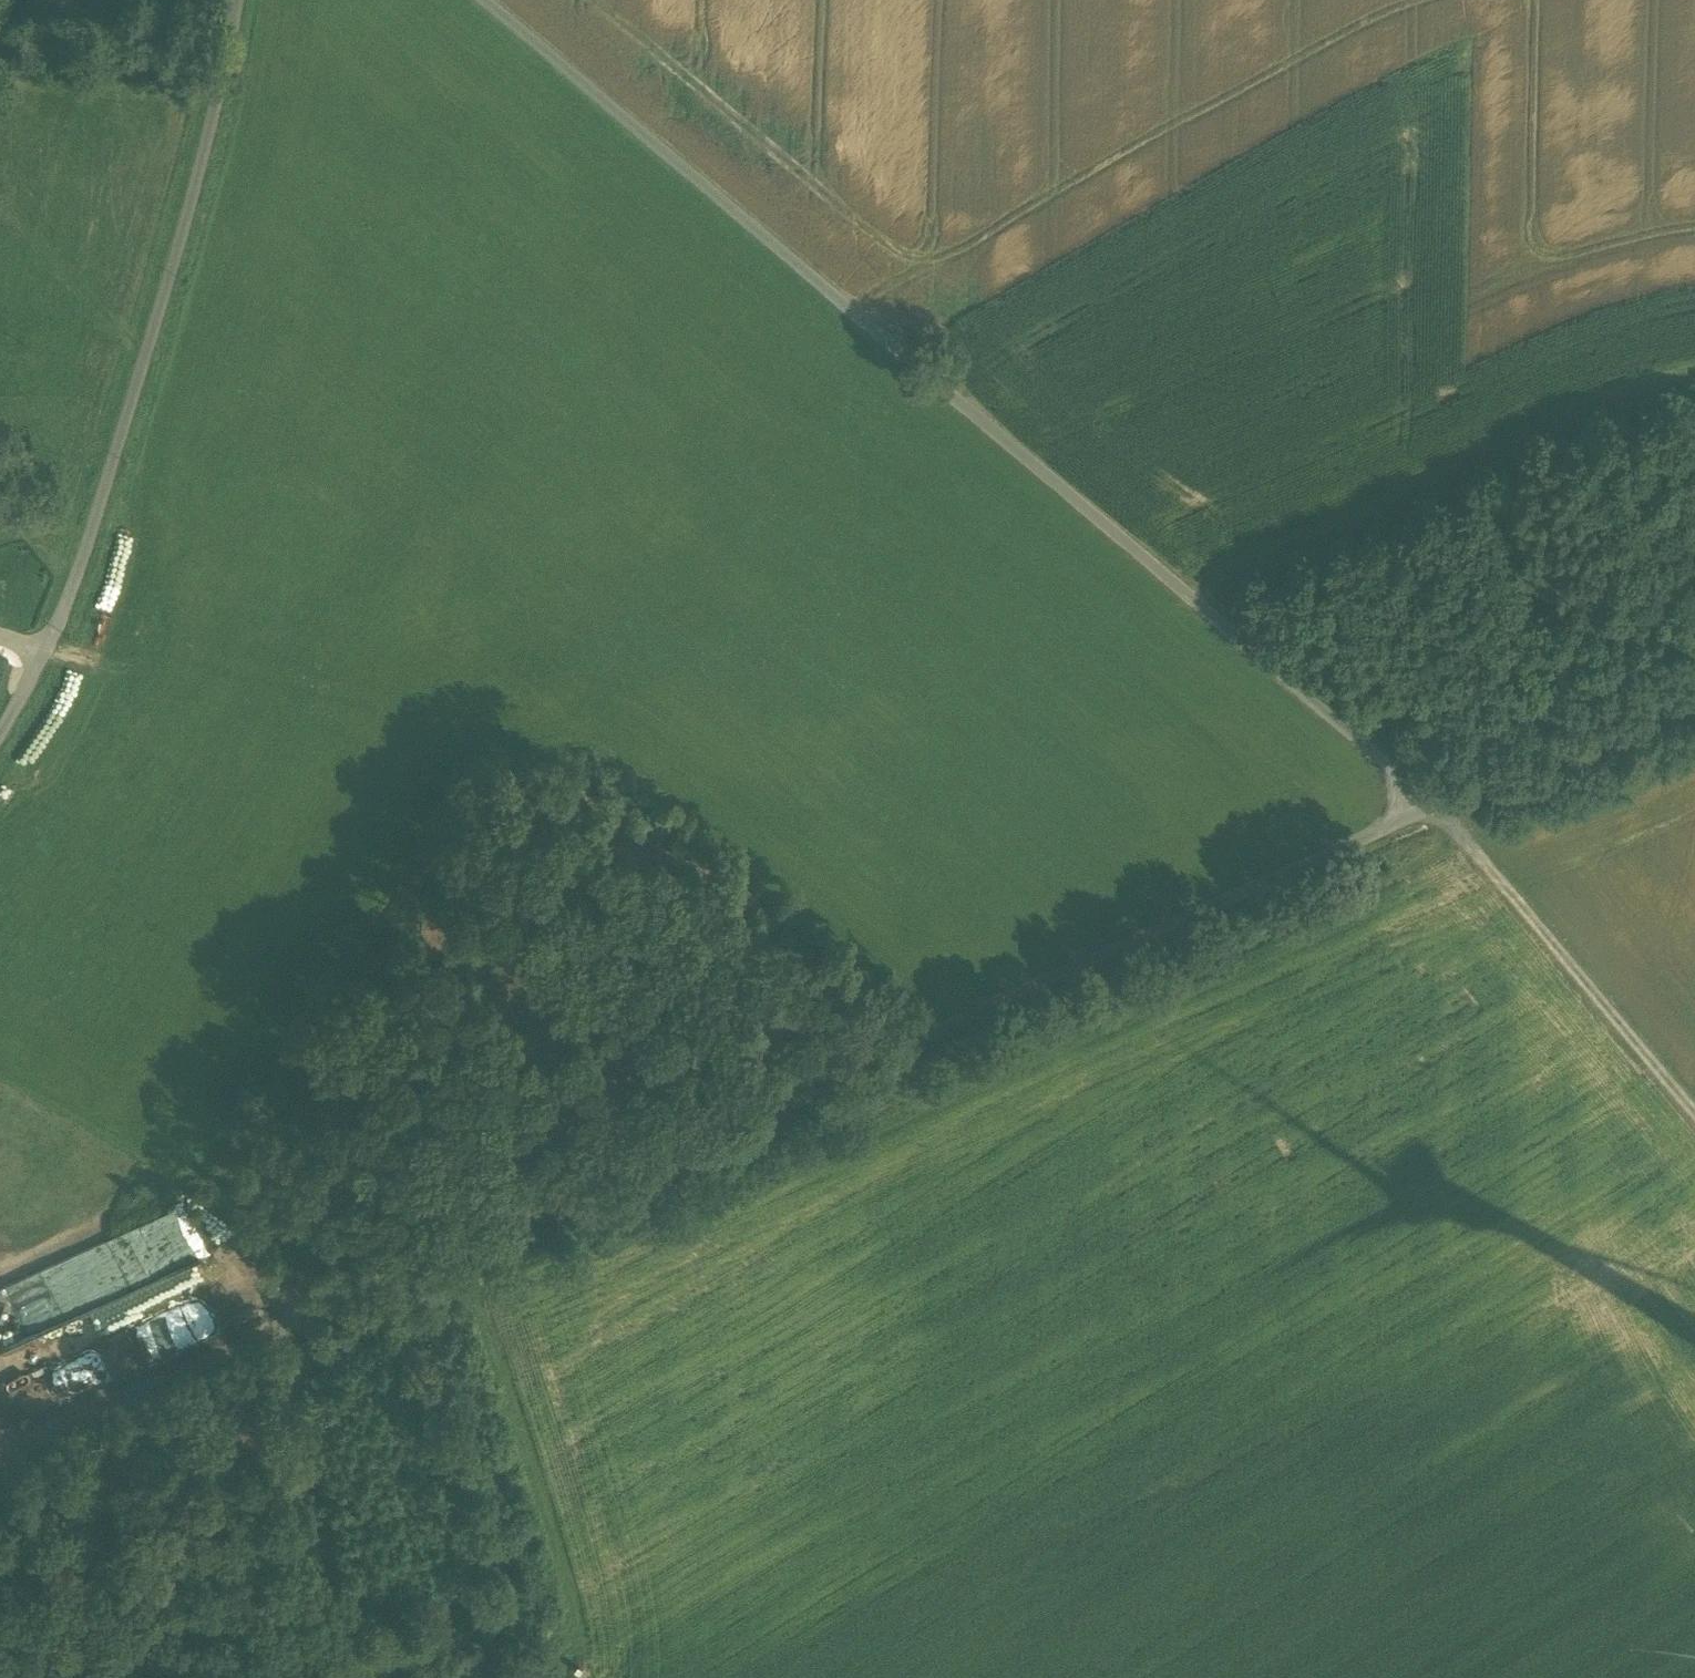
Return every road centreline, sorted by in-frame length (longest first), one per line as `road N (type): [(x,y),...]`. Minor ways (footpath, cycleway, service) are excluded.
road 1 (unclassified): [(1442,807),(0,1451)]
road 2 (unclassified): [(487,0),(1442,807)]
road 3 (unclassified): [(0,726),(88,537),(155,334),(233,0)]
road 4 (track): [(1442,807),(1694,1121)]
road 5 (track): [(253,1333),(346,1619),(326,1677)]
road 6 (unclassified): [(1442,807),(1694,686)]

